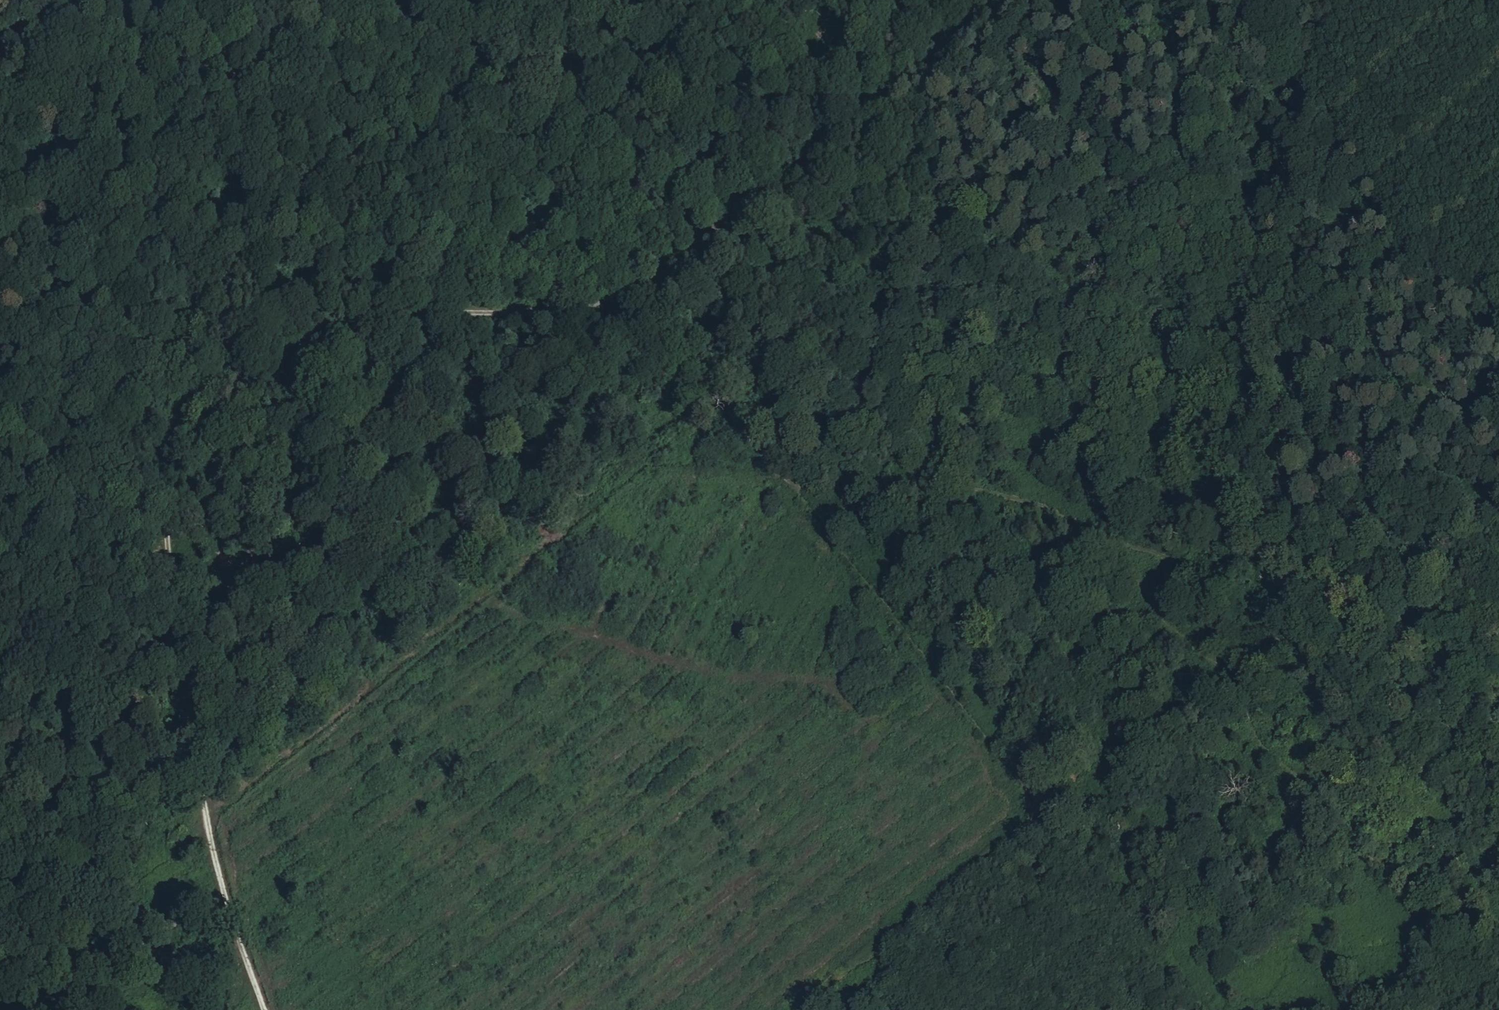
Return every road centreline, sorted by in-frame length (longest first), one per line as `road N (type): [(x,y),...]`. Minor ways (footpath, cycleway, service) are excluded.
road 1 (track): [(267,1009),(201,792),(183,676),(169,444),(193,401),(222,379),(329,337),(452,320),(548,319),(632,286),(999,0)]

